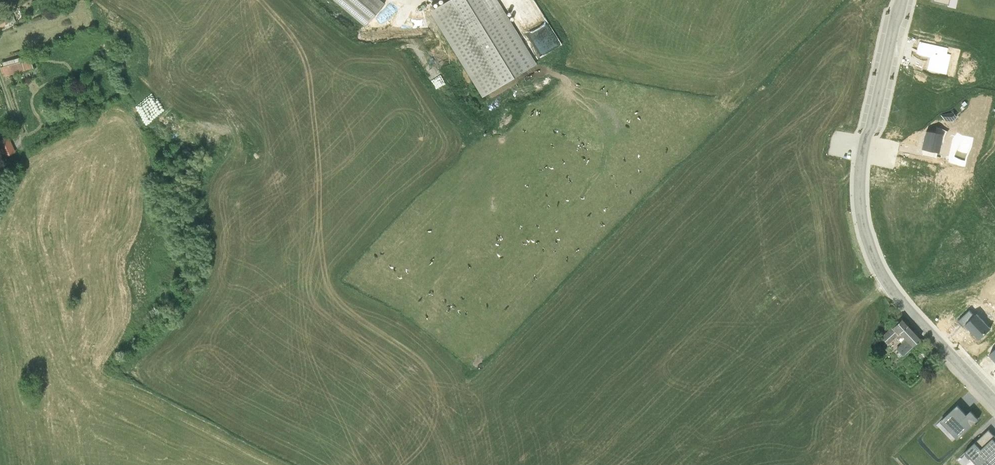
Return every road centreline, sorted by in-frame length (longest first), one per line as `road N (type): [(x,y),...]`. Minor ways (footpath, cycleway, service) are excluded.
road 1 (tertiary): [(994,401),(897,295),(865,225),(864,167),(898,0)]

